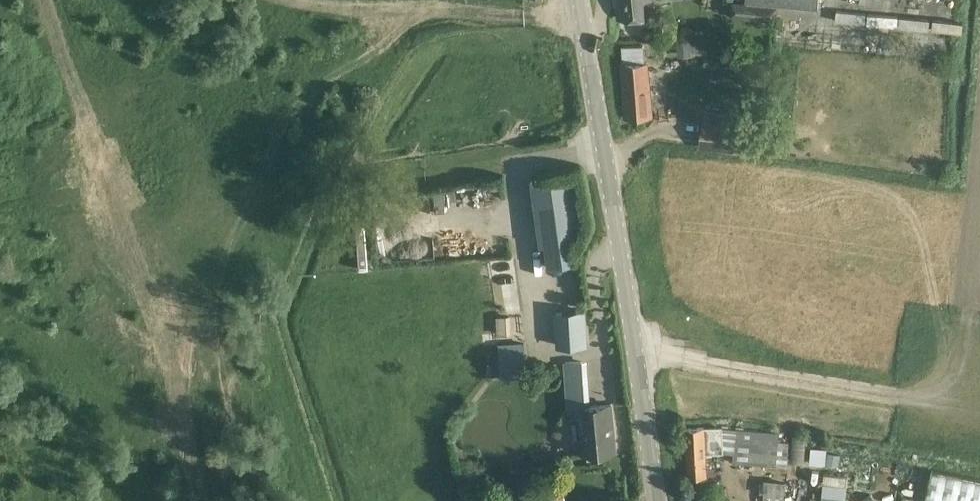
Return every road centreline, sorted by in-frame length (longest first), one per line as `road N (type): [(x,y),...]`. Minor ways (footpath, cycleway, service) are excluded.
road 1 (tertiary): [(658,500),(581,0)]

